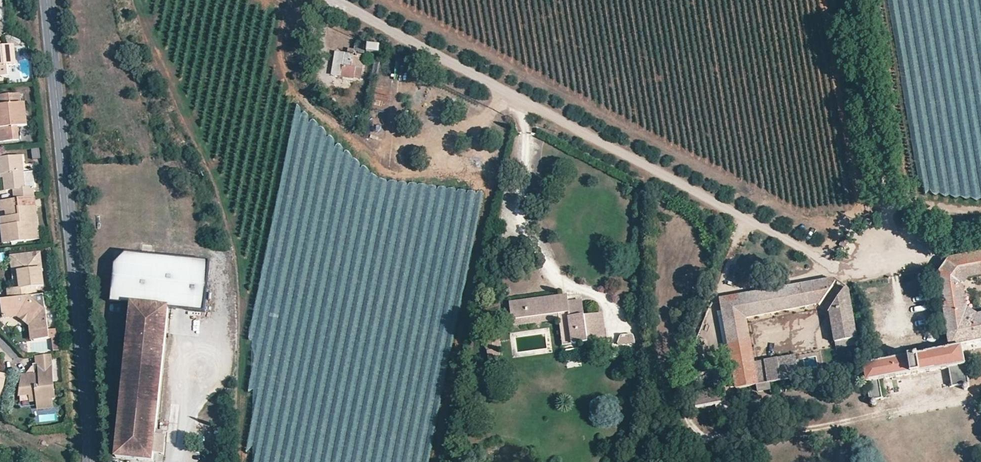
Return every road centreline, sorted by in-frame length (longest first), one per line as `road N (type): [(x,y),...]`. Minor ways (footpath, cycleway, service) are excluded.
road 1 (track): [(980,244),(838,270),(333,0)]
road 2 (tertiary): [(91,461),(44,0)]

